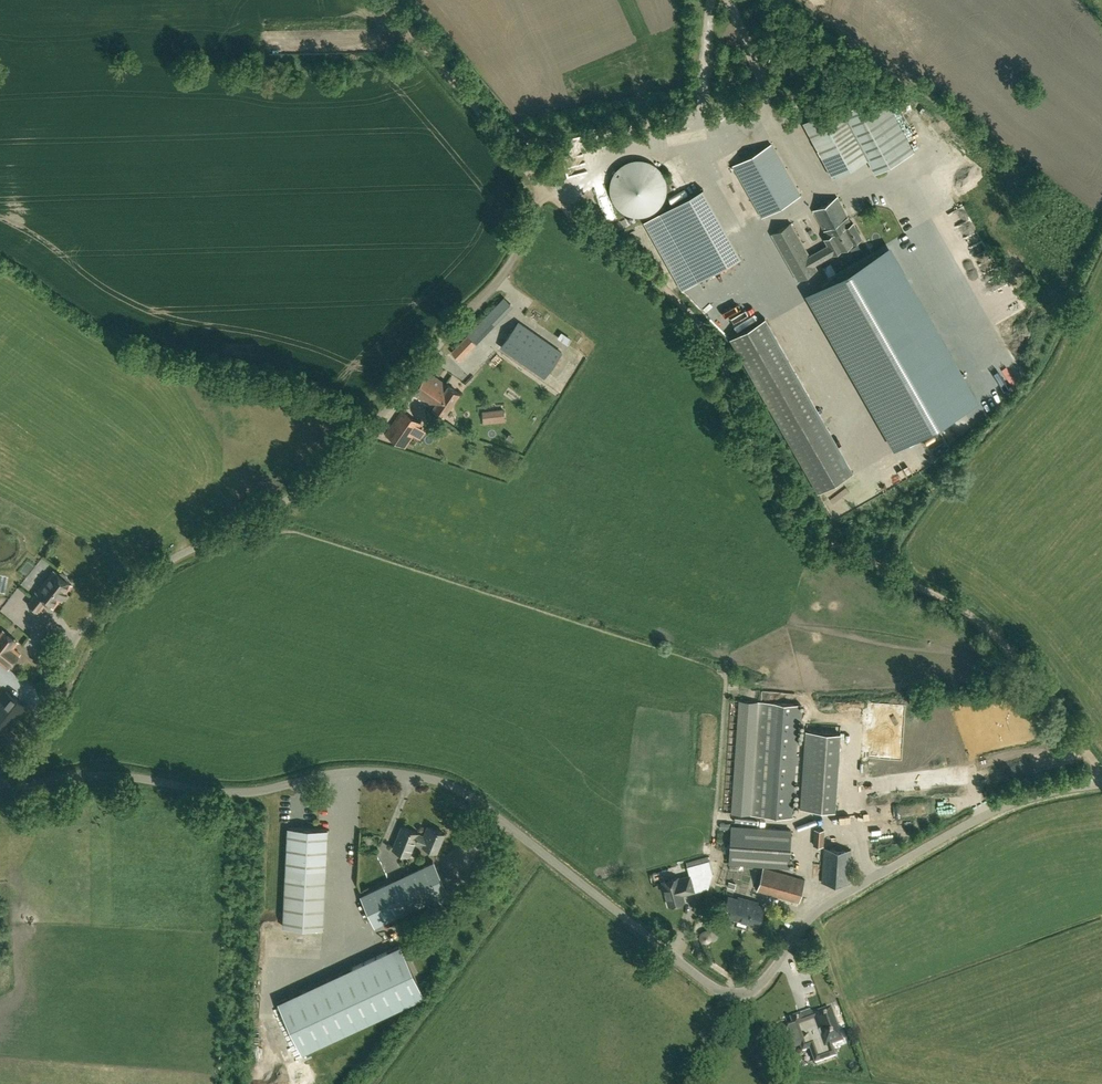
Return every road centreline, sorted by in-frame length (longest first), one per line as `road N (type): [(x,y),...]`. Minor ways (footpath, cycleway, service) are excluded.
road 1 (unclassified): [(1101,783),(983,816),(831,901),(761,985),(741,995),(709,985),(444,783),(373,773),(232,794),(97,776),(0,788)]
road 2 (track): [(1101,780),(1056,707),(992,633),(861,563),(804,517),(710,343),(674,300),(542,191)]
road 3 (unclassified): [(0,770),(40,717),(97,612),(158,568),(310,485),(376,427),(439,347)]
road 4 (track): [(542,191),(384,0)]
road 5 (track): [(542,191),(507,270),(439,347)]

